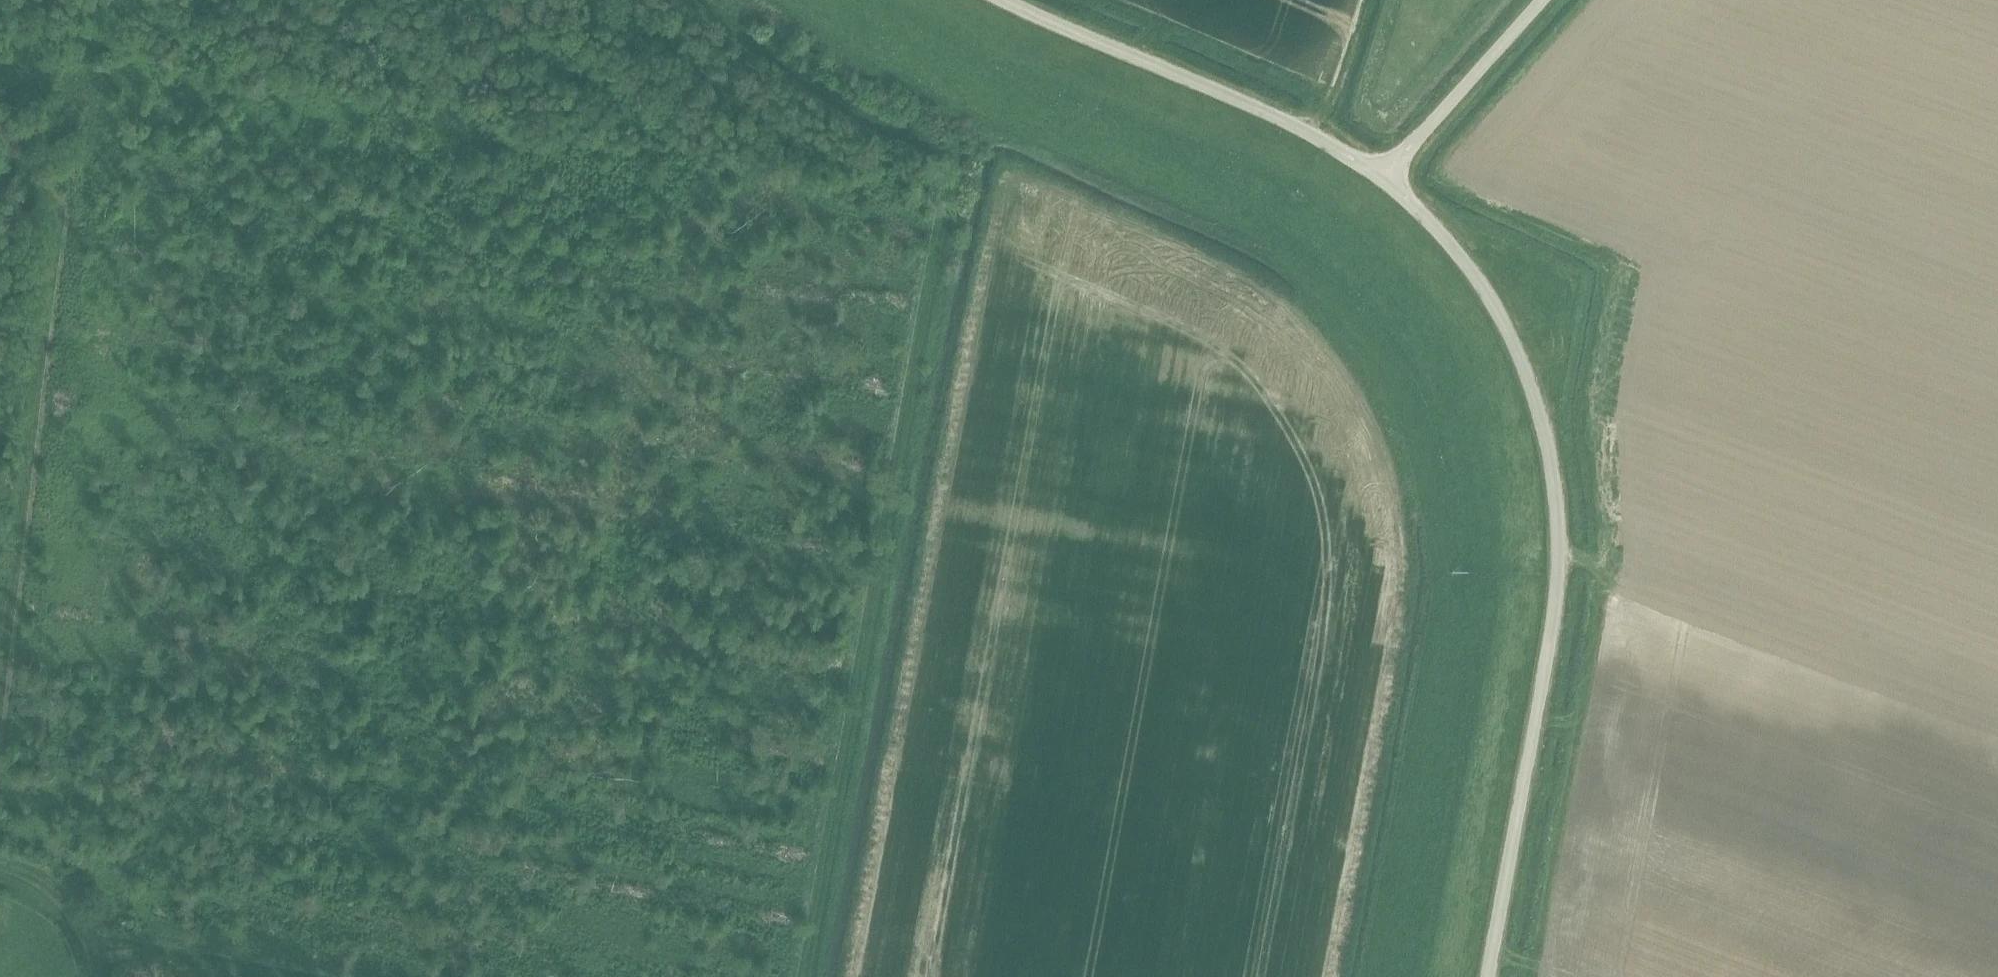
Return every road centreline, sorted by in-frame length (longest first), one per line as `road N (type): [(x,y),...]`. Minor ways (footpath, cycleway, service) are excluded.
road 1 (unclassified): [(1485,976),(1562,552),(1547,437),(1508,334),(1474,273),(1389,181)]
road 2 (track): [(0,121),(62,184),(72,216),(0,678)]
road 3 (unclassified): [(1389,181),(1017,0)]
road 4 (unclassified): [(1389,181),(1548,0)]
road 5 (track): [(0,865),(53,890),(82,917),(103,946),(110,976)]

